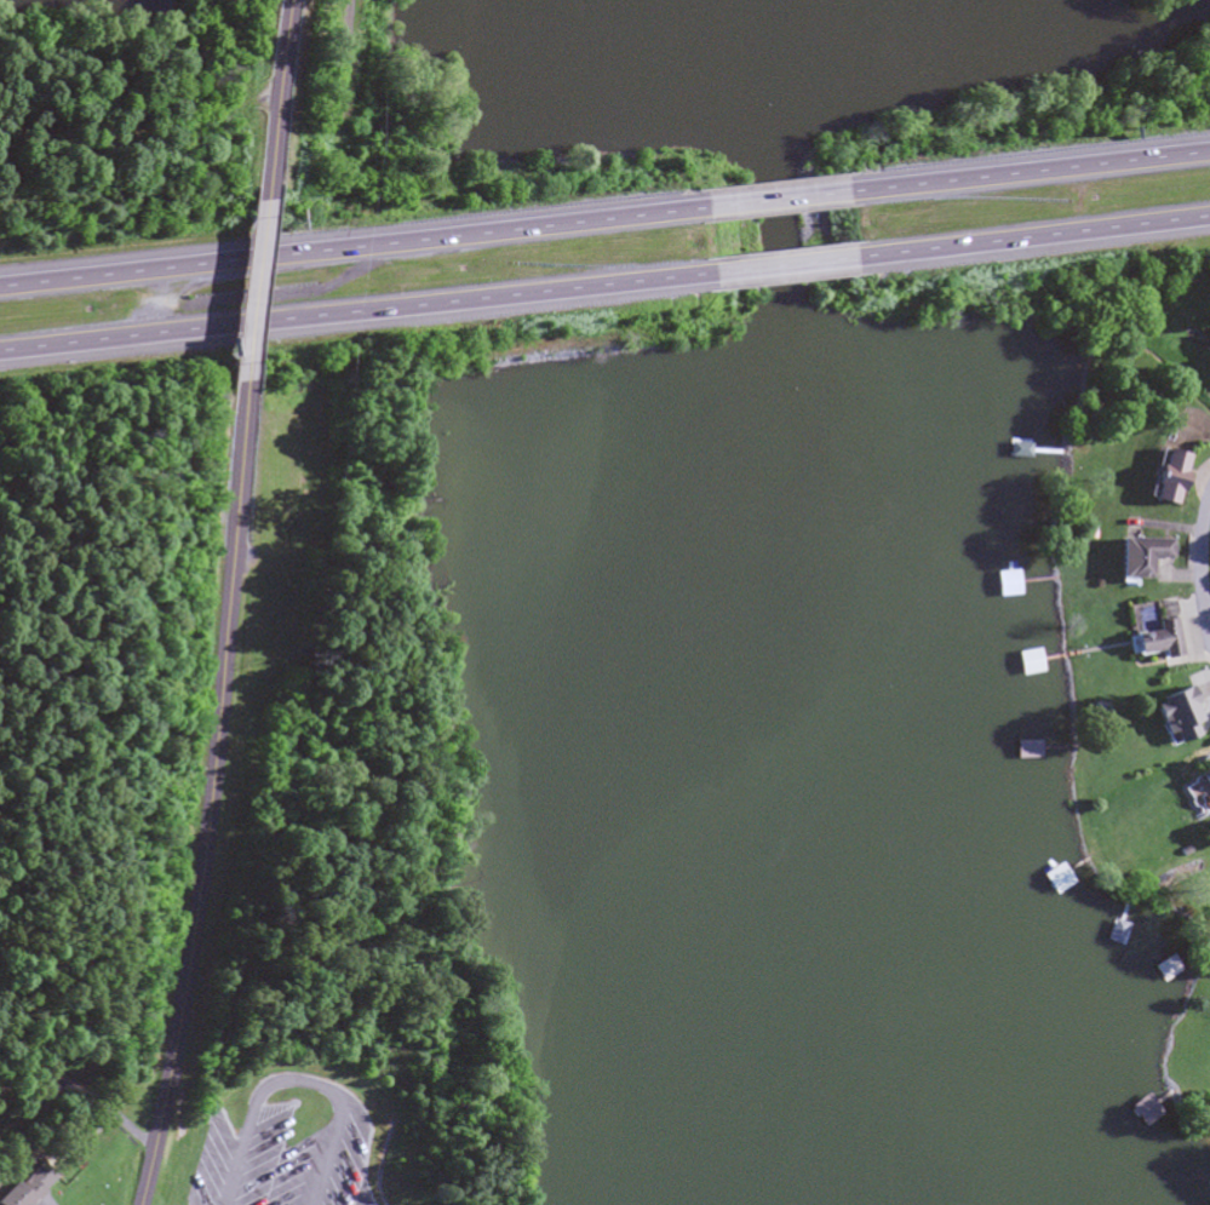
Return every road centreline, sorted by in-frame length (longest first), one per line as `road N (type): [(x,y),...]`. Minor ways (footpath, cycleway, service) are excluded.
road 1 (tertiary): [(235,385),(202,868),(140,1204)]
road 2 (motorway): [(0,353),(701,275)]
road 3 (motorway): [(690,210),(0,287)]
road 4 (motorway): [(1209,152),(849,191)]
road 5 (motorway): [(855,258),(1209,219)]
road 6 (residential): [(388,953),(363,1015),(349,1086),(302,1204)]
road 7 (tertiary): [(283,0),(252,200)]
road 8 (tertiary): [(252,200),(235,385)]
road 9 (motorway): [(849,191),(690,210)]
road 10 (motorway): [(701,275),(855,258)]
road 11 (residential): [(1209,499),(1202,568),(1209,633)]

